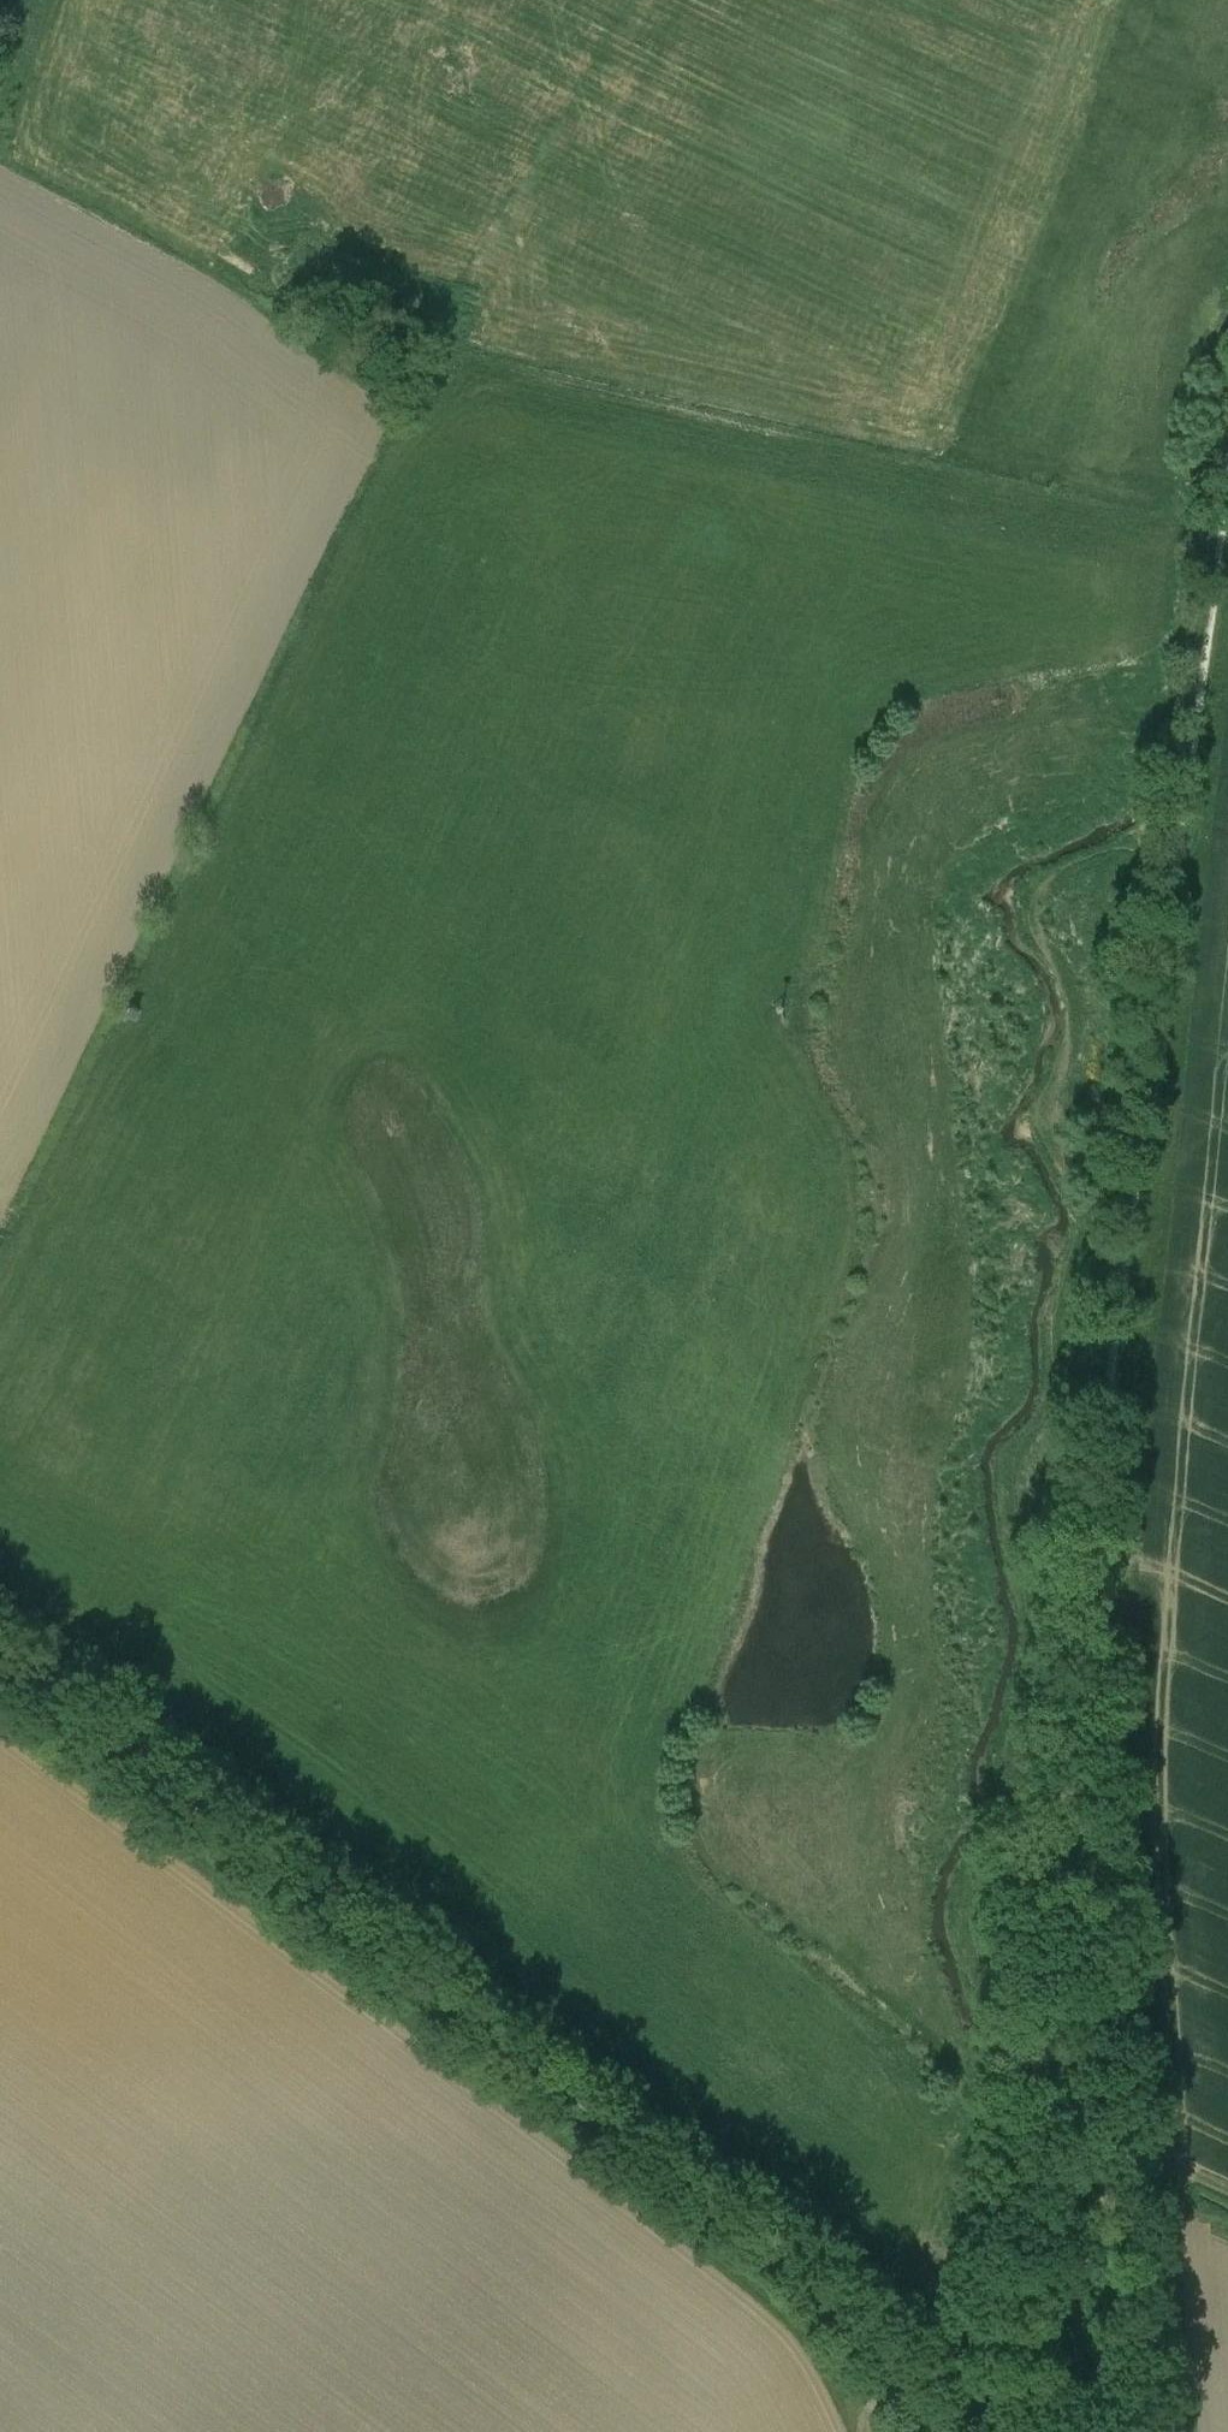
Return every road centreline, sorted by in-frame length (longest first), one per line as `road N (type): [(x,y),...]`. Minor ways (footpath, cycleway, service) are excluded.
road 1 (unclassified): [(930,2431),(854,2309),(0,1651)]

